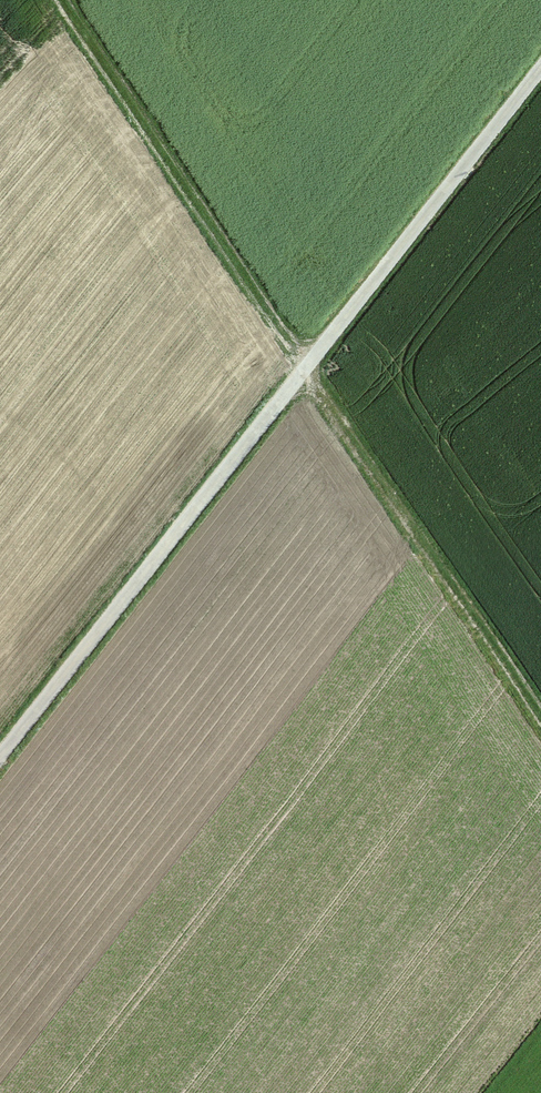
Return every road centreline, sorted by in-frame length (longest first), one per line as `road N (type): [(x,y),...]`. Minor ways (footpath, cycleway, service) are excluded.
road 1 (track): [(540,68),(0,755)]
road 2 (track): [(62,0),(540,722)]

